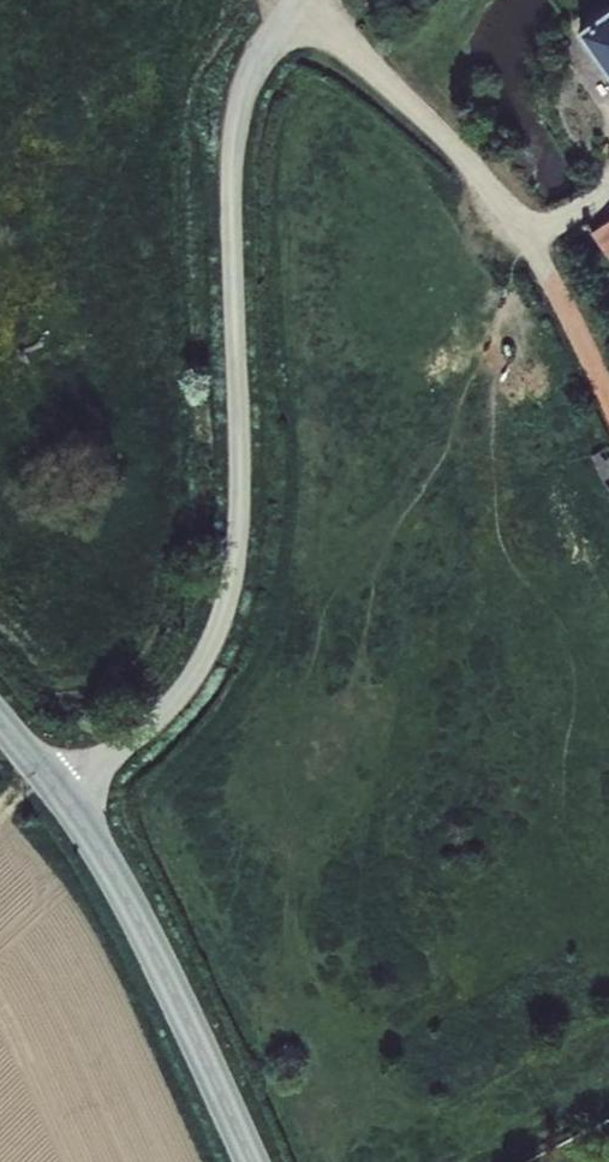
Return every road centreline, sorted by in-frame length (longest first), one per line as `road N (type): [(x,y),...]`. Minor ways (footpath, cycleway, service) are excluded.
road 1 (unclassified): [(294,0),(252,74),(233,154),(240,491),(226,606),(184,689),(62,797)]
road 2 (track): [(290,6),(473,171),(526,229),(608,395)]
road 3 (tertiary): [(62,797),(128,902),(251,1161)]

